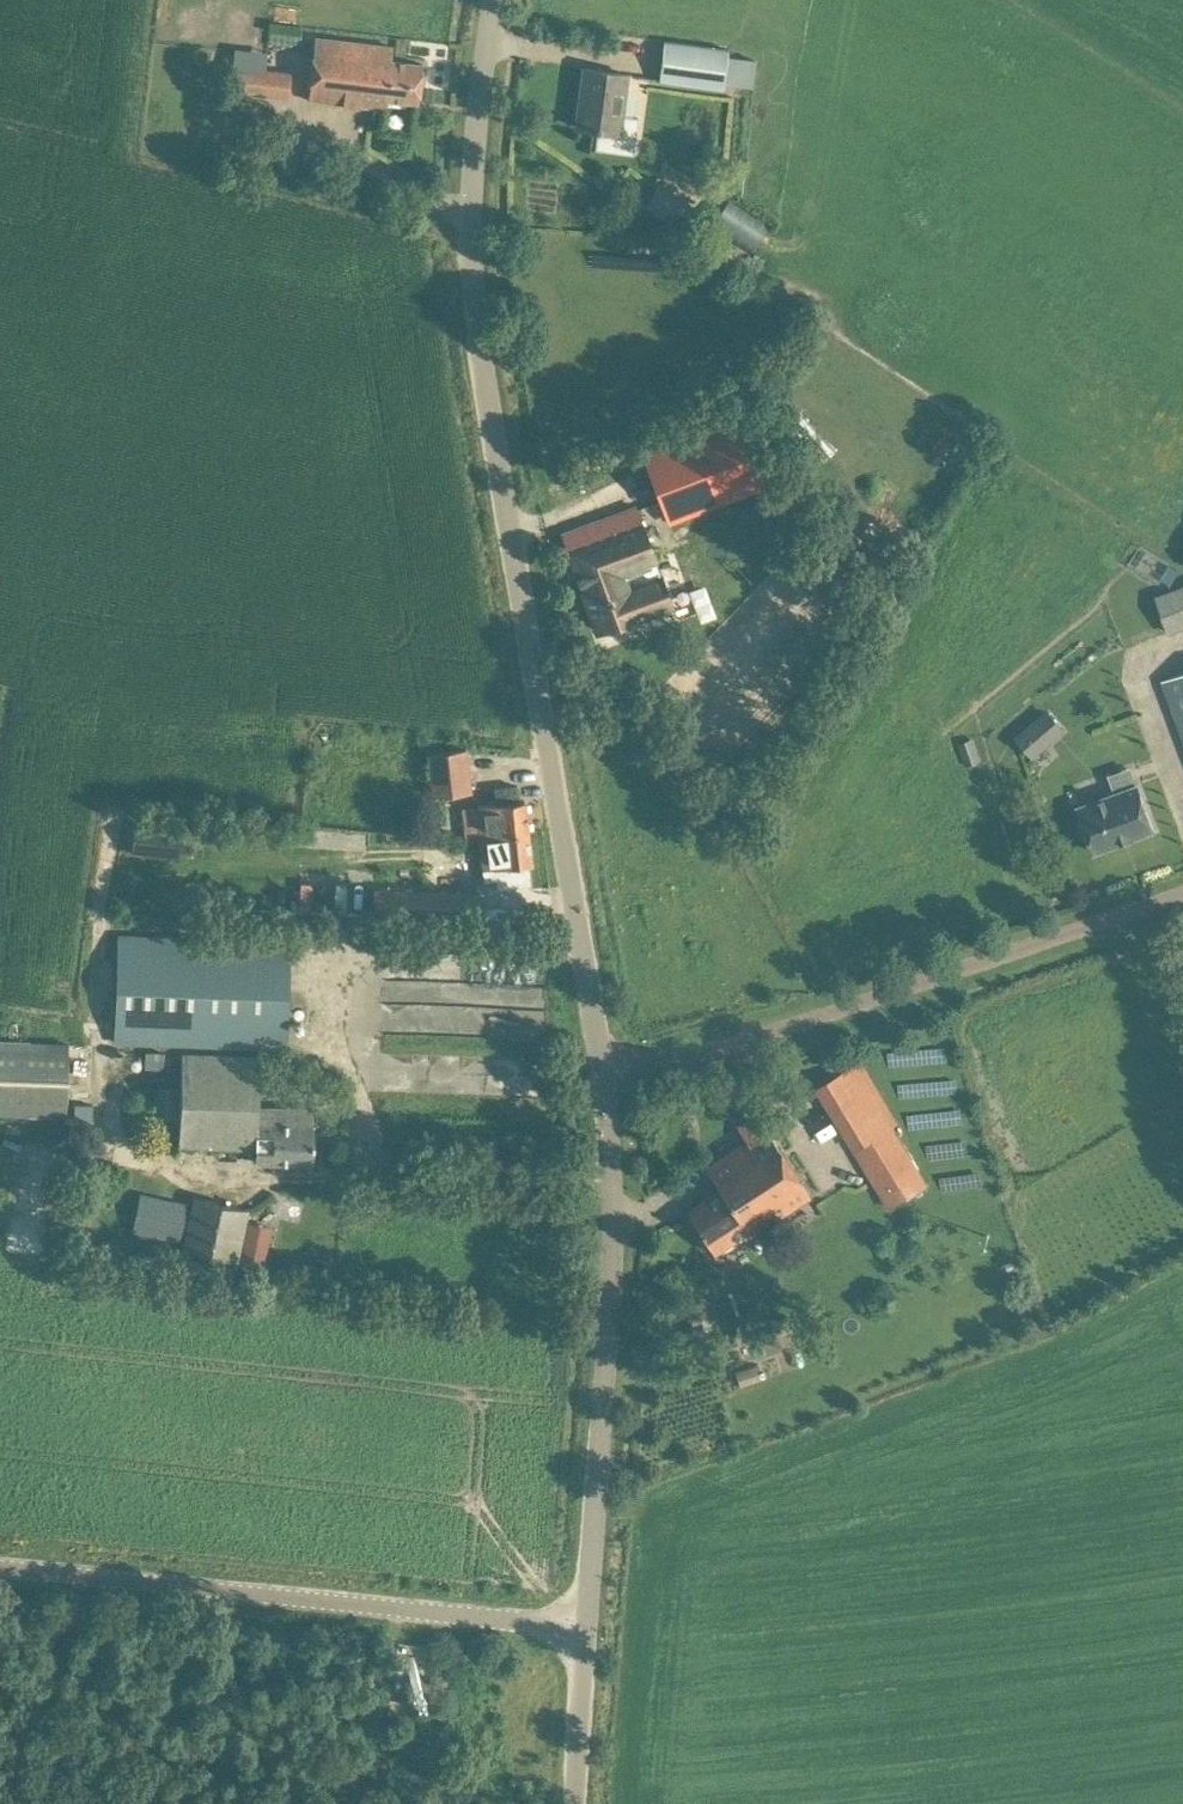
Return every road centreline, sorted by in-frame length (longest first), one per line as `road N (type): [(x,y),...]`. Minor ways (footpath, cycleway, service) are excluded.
road 1 (unclassified): [(608,1083),(484,385),(471,206),(494,0)]
road 2 (unclassified): [(608,1083),(1182,896)]
road 3 (unclassified): [(586,1628),(0,1567)]
road 4 (unclassified): [(586,1628),(609,1316),(608,1083)]
road 5 (unclassified): [(577,1803),(586,1628)]

